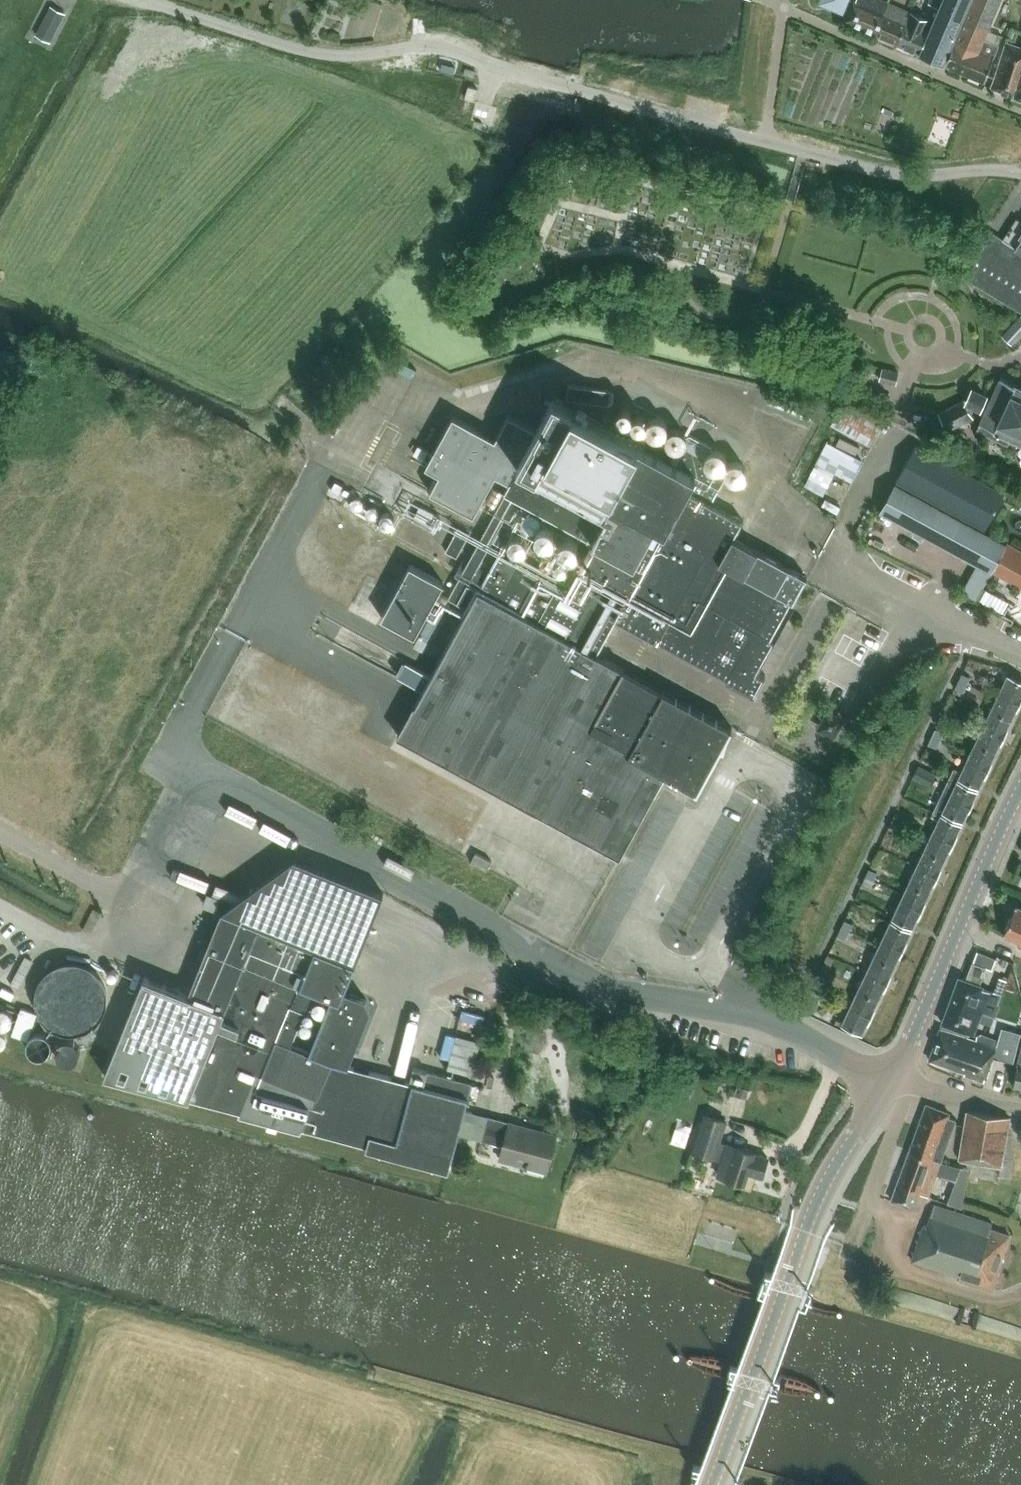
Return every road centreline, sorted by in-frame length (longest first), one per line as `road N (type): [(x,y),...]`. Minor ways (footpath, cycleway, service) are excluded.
road 1 (unclassified): [(1020,174),(874,170),(439,47),(325,54),(135,0)]
road 2 (unclassified): [(890,1077),(767,1018),(592,979),(172,751)]
road 3 (tertiary): [(710,1484),(812,1212),(890,1077)]
road 4 (tertiary): [(890,1077),(1020,790)]
road 5 (residential): [(1020,1107),(890,1077)]

